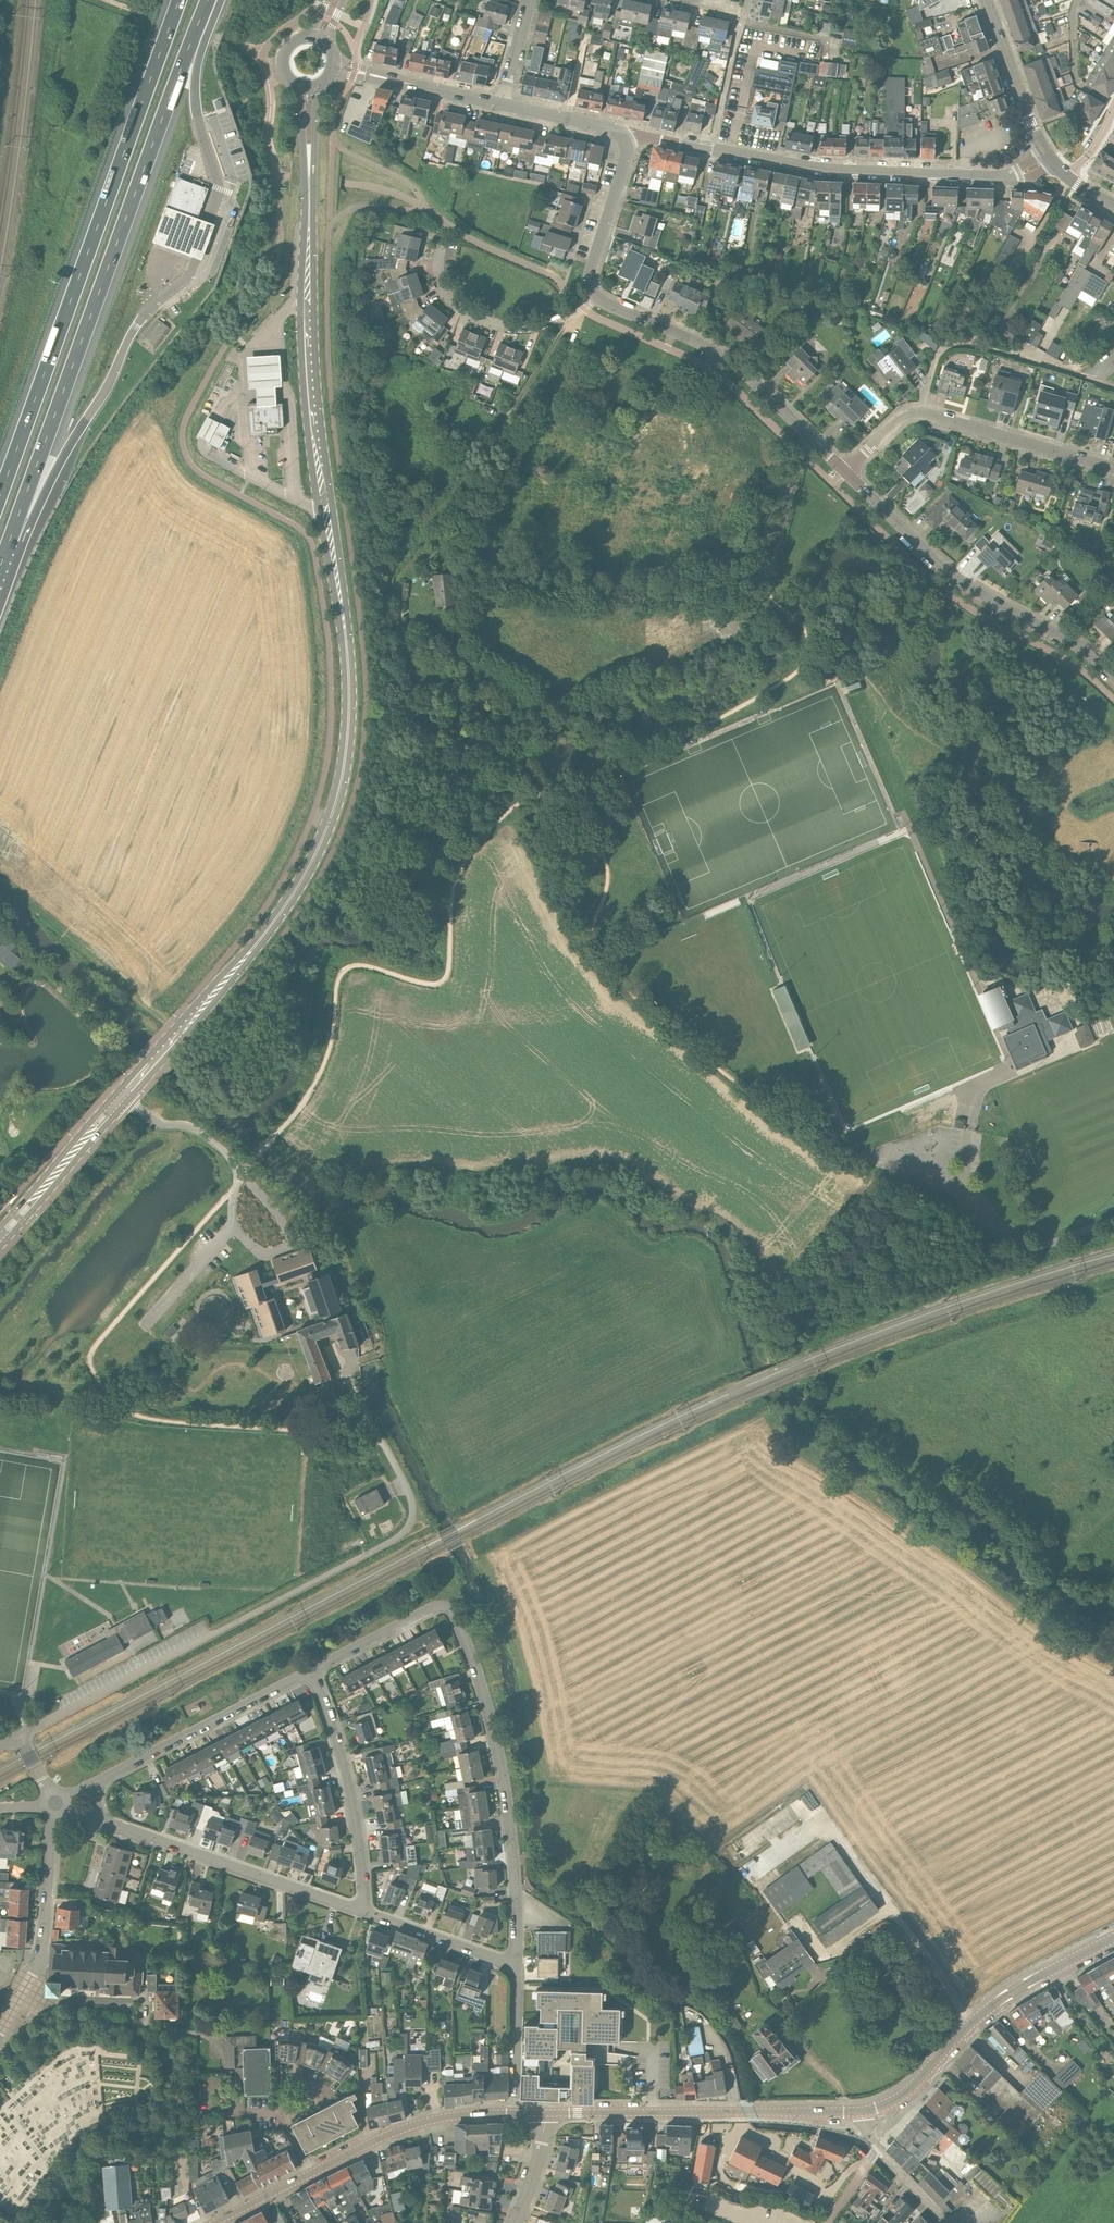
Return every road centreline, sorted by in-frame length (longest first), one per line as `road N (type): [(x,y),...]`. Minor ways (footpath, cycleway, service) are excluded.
road 1 (secondary): [(124,1093),(283,910),(325,833),(344,770),(348,665),(309,359),(309,159)]
road 2 (unclassified): [(18,1737),(406,1532),(412,1497),(351,1382)]
road 3 (motorway): [(11,539),(192,37)]
road 4 (motorway): [(179,0),(0,494)]
road 5 (residential): [(1048,158),(998,177),(835,171),(625,137)]
road 6 (unclassified): [(517,1965),(517,1898),(496,1746),(447,1604)]
road 7 (track): [(1113,1514),(1057,1562),(936,1483),(897,1436),(842,1408)]
road 8 (tertiary): [(1113,674),(960,578),(849,474)]
road 9 (tertiary): [(216,2222),(399,2131),(452,2116),(514,2112)]
road 10 (tertiary): [(547,2113),(860,2111)]
road 11 (tertiary): [(860,2111),(903,2096),(996,2004),(1113,1940)]
road 12 (track): [(406,571),(516,430),(560,354),(570,316)]
road 13 (residential): [(1113,469),(916,411),(899,418),(849,474)]
road 14 (unclassified): [(364,1914),(101,1821)]
road 15 (tertiary): [(813,436),(726,359),(598,294)]
road 16 (unclassified): [(364,1914),(352,1800),(310,1671)]
road 17 (unclassified): [(0,2033),(38,1963),(55,1803)]
road 18 (unclassified): [(98,1781),(310,1671)]
road 19 (unclassified): [(723,647),(763,591),(813,436)]
road 20 (residential): [(585,308),(533,326),(470,317),(440,278),(443,239)]
road 21 (motorway): [(11,539),(113,374)]
road 22 (secondary): [(0,1237),(124,1093)]
road 23 (tertiary): [(1048,158),(987,0)]
road 24 (tertiary): [(598,294),(592,274),(629,156),(625,137)]
road 25 (unclassified): [(517,1965),(364,1914)]
road 26 (unclassified): [(236,1184),(230,1159),(199,1130),(157,1122),(124,1093)]
road 27 (unclassified): [(310,1671),(447,1604)]
road 28 (unclassified): [(517,1965),(514,2112)]
road 29 (residential): [(947,2222),(876,2146),(860,2111)]
road 30 (tertiary): [(503,104),(367,74)]
road 31 (tertiary): [(625,137),(503,104)]

